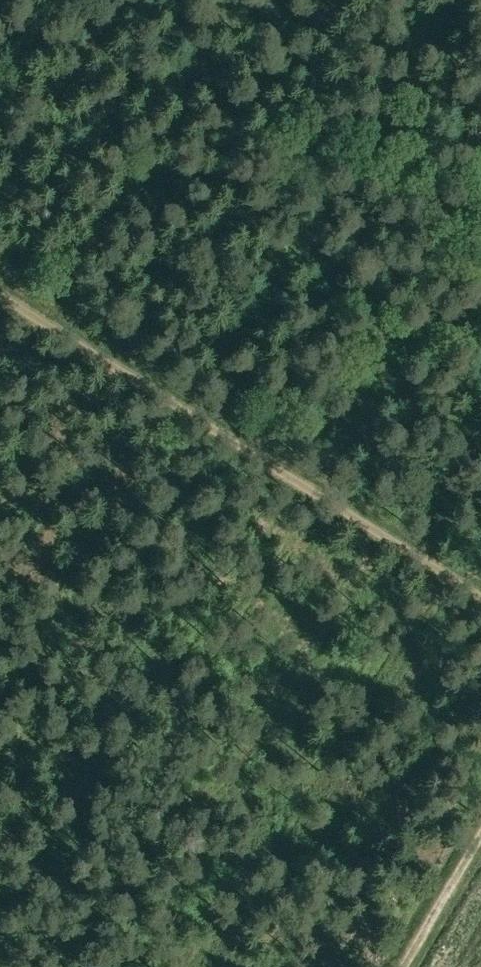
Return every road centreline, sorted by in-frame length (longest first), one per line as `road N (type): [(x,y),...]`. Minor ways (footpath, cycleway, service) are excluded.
road 1 (track): [(0,295),(480,595)]
road 2 (track): [(406,966),(480,839)]

